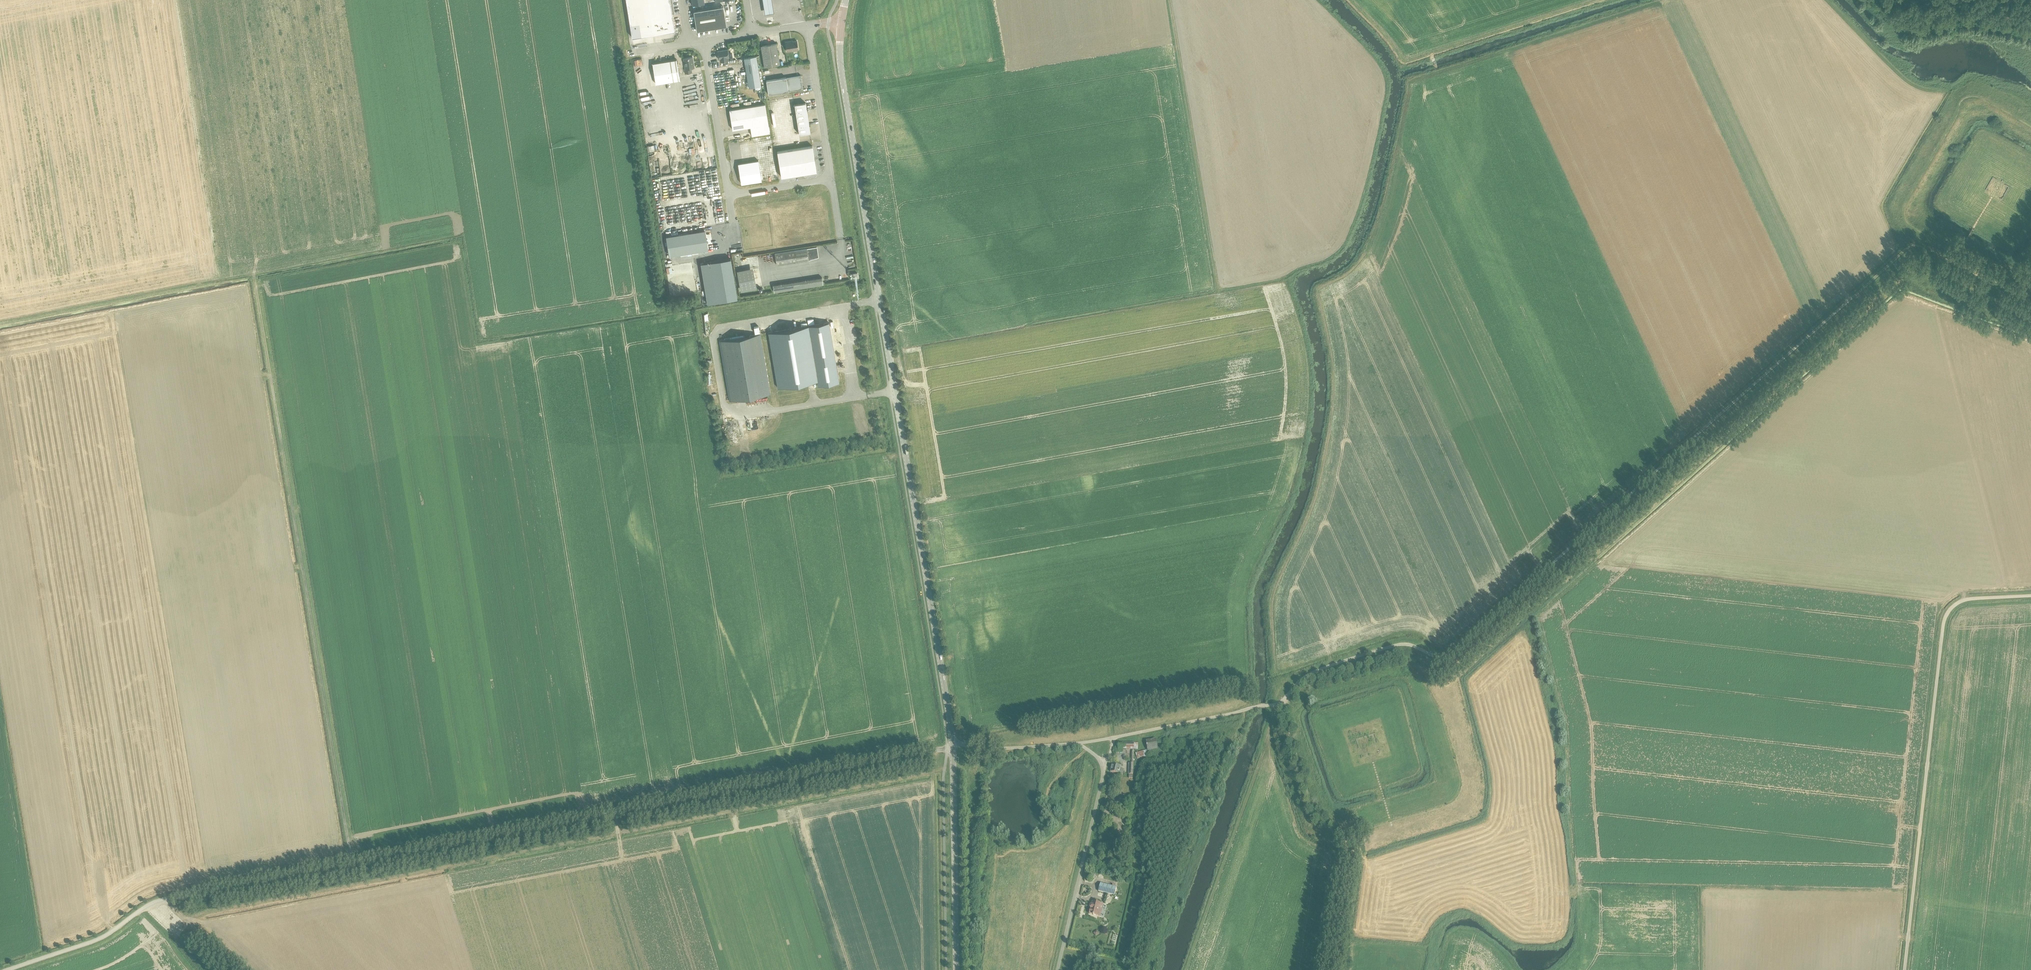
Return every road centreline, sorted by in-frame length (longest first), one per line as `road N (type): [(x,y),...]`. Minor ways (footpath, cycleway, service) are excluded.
road 1 (unclassified): [(5,969),(103,936),(156,901),(192,891),(953,744)]
road 2 (track): [(947,747),(927,772),(195,914),(156,901)]
road 3 (tertiary): [(953,744),(840,64),(841,25)]
road 4 (unclassified): [(1115,737),(1277,704),(1313,672),(1397,645),(1447,655),(1638,487)]
road 5 (track): [(350,861),(255,285)]
road 6 (unclassified): [(1906,969),(1948,613),(1968,599),(2030,596)]
road 7 (track): [(1638,487),(1909,248),(1925,248)]
road 8 (tertiary): [(956,969),(953,744)]
road 9 (unclassified): [(1058,969),(1104,775)]
road 10 (track): [(2030,30),(1984,19),(1914,28),(1877,0)]
road 11 (track): [(1345,845),(1308,802),(1279,703)]
road 12 (unclassified): [(704,42),(729,195)]
road 13 (unclassified): [(830,178),(808,25)]
road 14 (track): [(1331,969),(1345,845)]
road 15 (unclassified): [(953,744),(1077,743)]

